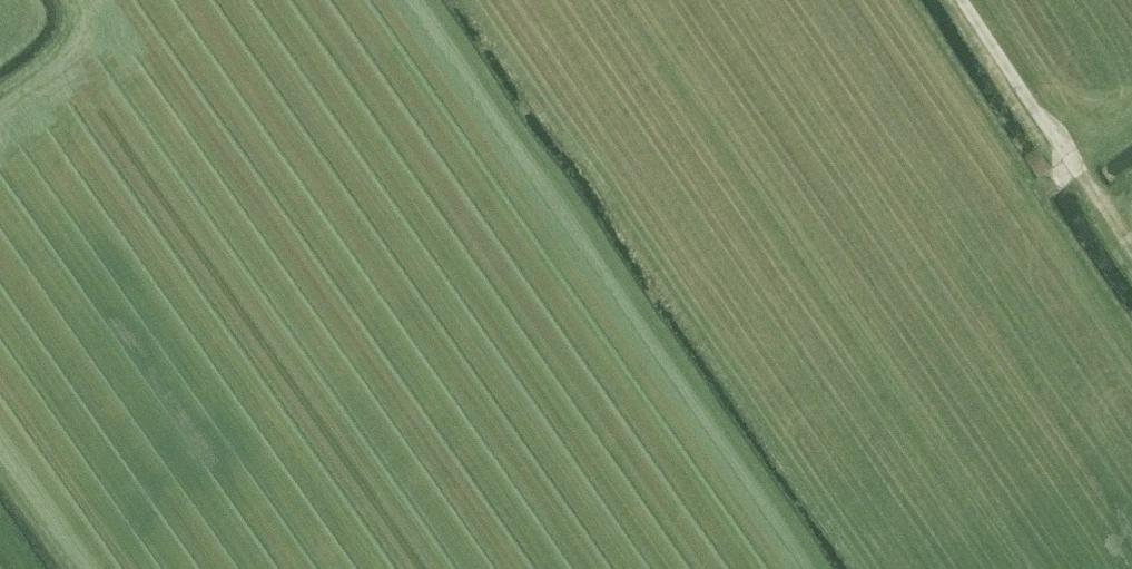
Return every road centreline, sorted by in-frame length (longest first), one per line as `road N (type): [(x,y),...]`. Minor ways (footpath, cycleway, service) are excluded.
road 1 (track): [(961,0),(1131,251)]

